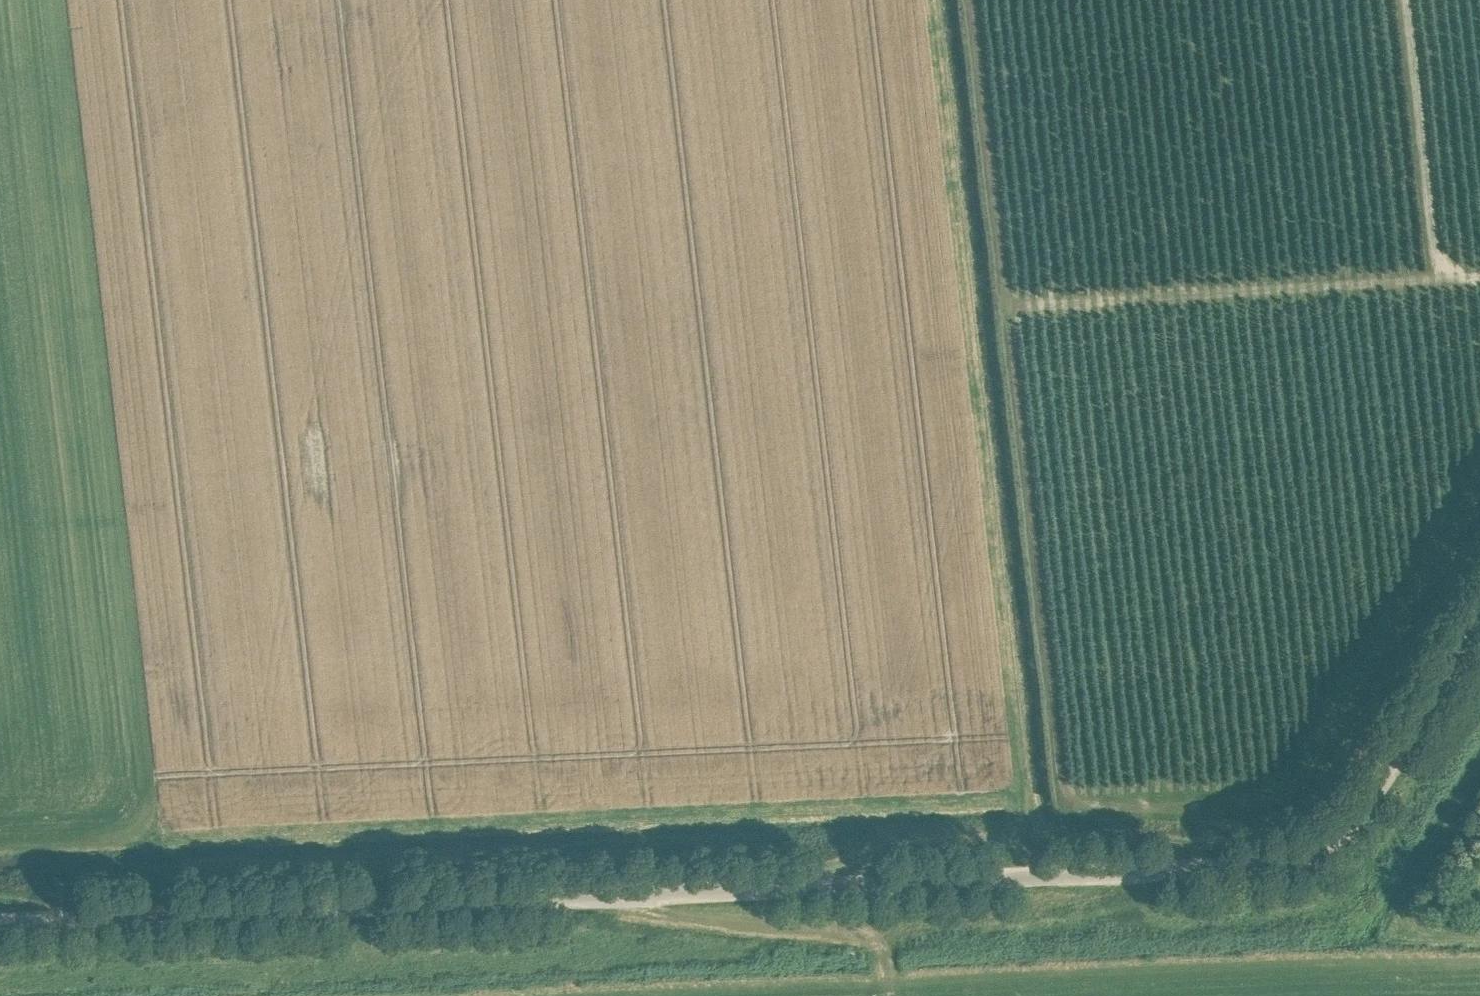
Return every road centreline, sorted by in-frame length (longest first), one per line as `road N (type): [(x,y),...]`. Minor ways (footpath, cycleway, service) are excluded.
road 1 (unclassified): [(0,927),(1263,870),(1351,840),(1479,634)]
road 2 (track): [(1479,279),(1014,309)]

